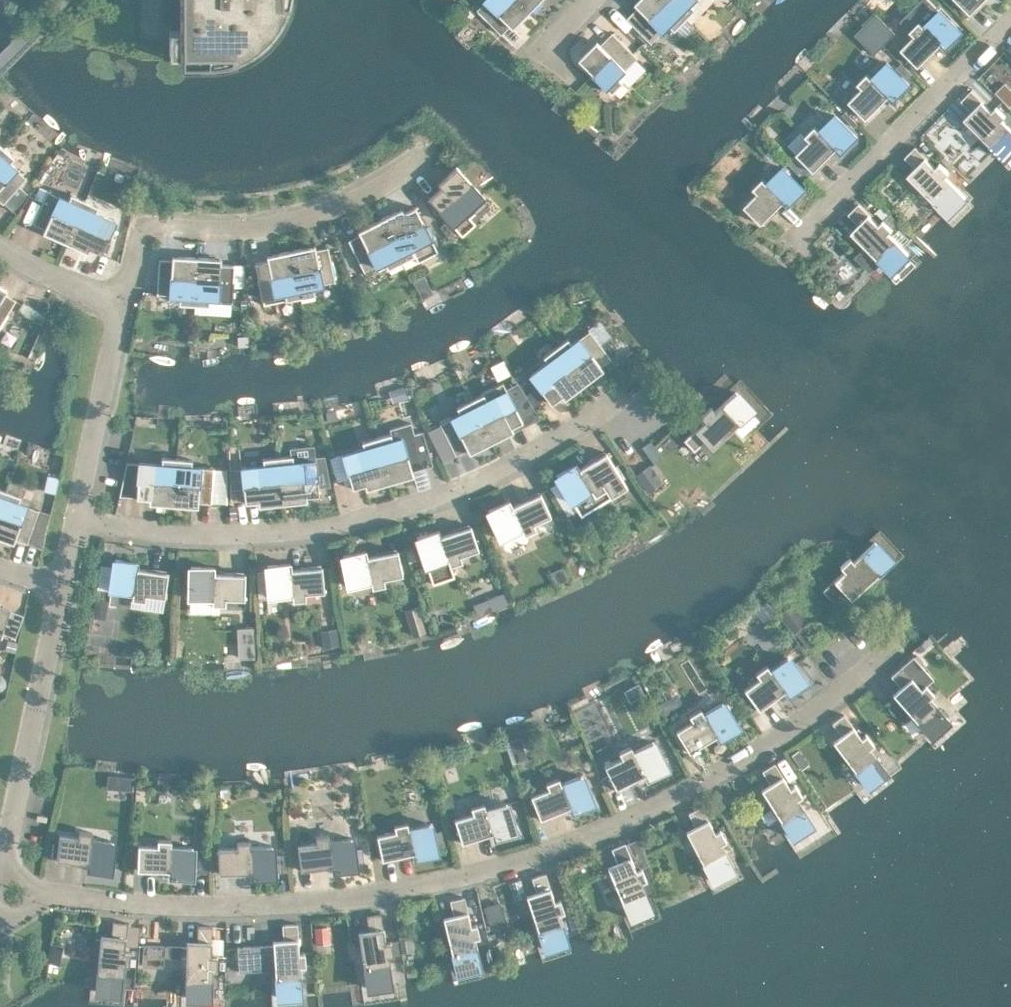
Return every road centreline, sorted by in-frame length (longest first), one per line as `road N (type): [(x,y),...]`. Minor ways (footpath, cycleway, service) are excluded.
road 1 (residential): [(85,888),(298,892),(506,850),(666,783),(771,722),(882,633)]
road 2 (residential): [(65,507),(130,518),(239,522),(352,503),(484,470),(636,367)]
road 3 (residential): [(112,292),(128,230),(145,217),(290,210),(360,181),(420,139)]
road 4 (residential): [(780,211),(793,214),(1010,0)]
road 5 (residential): [(0,814),(49,576)]
road 6 (residential): [(65,507),(112,292)]
road 7 (residential): [(112,292),(0,239)]

